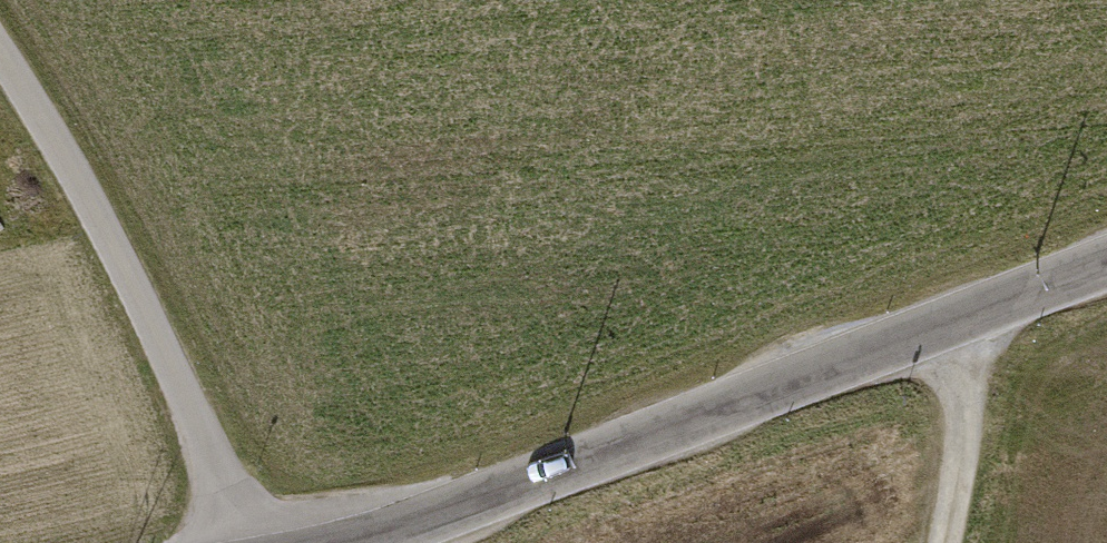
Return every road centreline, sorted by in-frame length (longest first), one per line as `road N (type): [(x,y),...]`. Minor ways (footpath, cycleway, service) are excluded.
road 1 (tertiary): [(328,542),(434,514),(962,313)]
road 2 (track): [(238,542),(148,307),(0,50)]
road 3 (unclassified): [(923,542),(962,313)]
road 4 (tertiary): [(962,313),(1106,262)]

